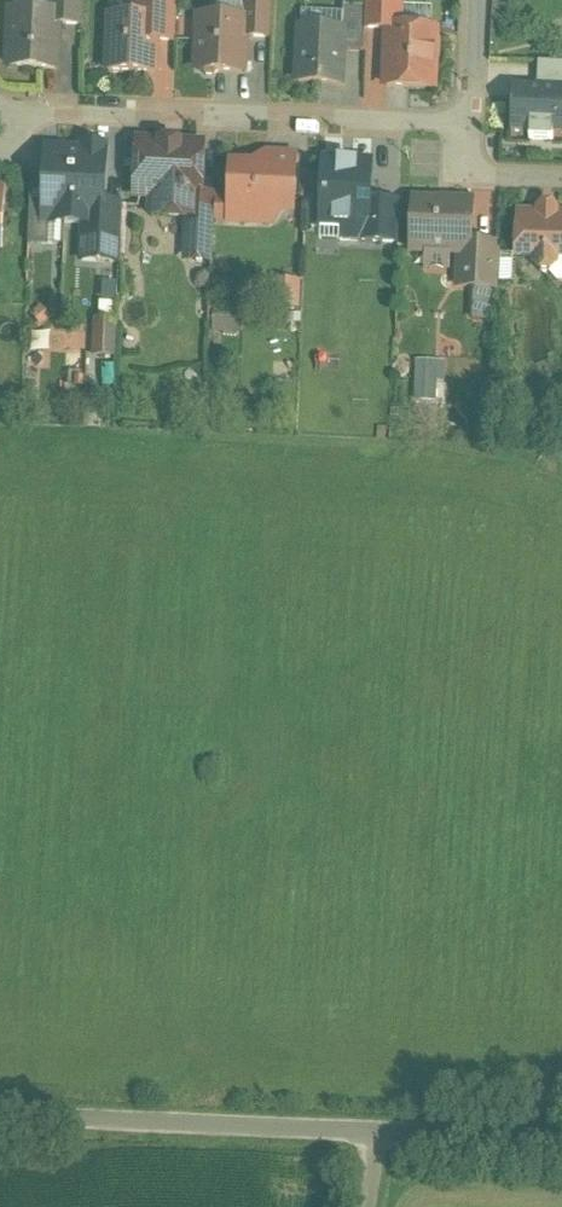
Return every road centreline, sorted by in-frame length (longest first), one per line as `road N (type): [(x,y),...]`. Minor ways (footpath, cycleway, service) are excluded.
road 1 (residential): [(469,127),(33,107)]
road 2 (unclassified): [(0,1118),(384,1137)]
road 3 (unclassified): [(384,1137),(561,1144)]
road 4 (residential): [(469,127),(469,160),(508,177),(561,180)]
road 5 (residential): [(476,0),(469,127)]

